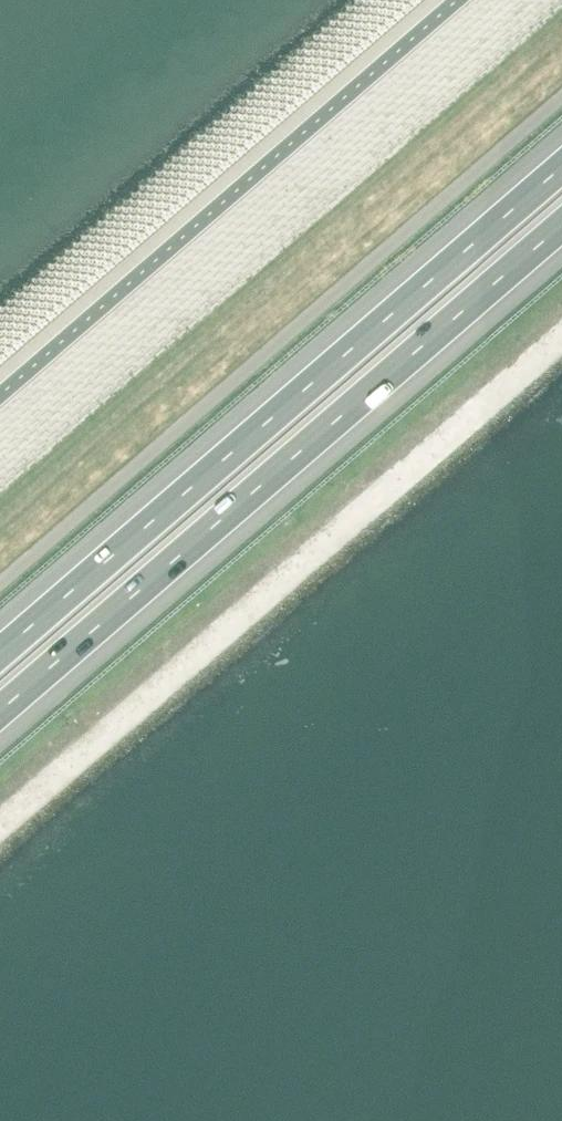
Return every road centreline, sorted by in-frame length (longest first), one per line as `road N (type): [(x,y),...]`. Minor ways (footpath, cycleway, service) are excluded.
road 1 (motorway): [(561,168),(0,654)]
road 2 (motorway): [(0,714),(561,228)]

